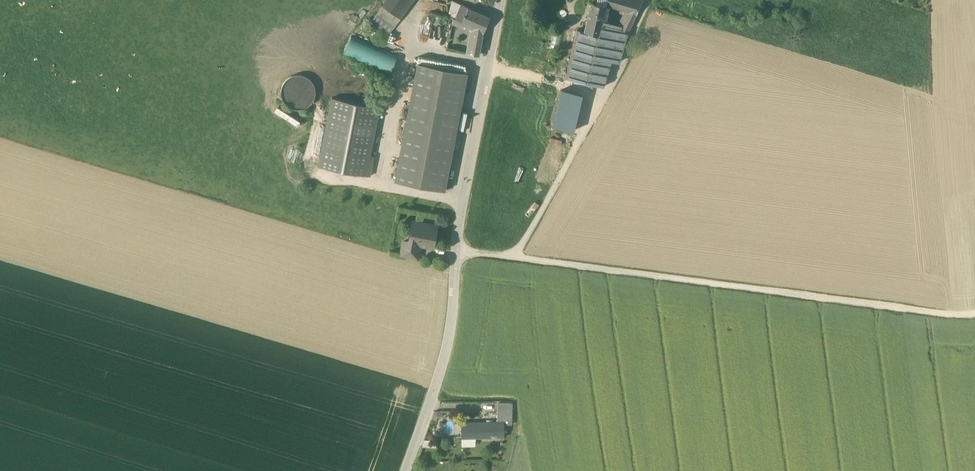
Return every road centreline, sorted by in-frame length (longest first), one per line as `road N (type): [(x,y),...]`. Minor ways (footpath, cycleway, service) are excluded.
road 1 (residential): [(652,0),(517,256),(457,250)]
road 2 (residential): [(501,0),(457,250)]
road 3 (residential): [(457,250),(449,333),(405,470)]

